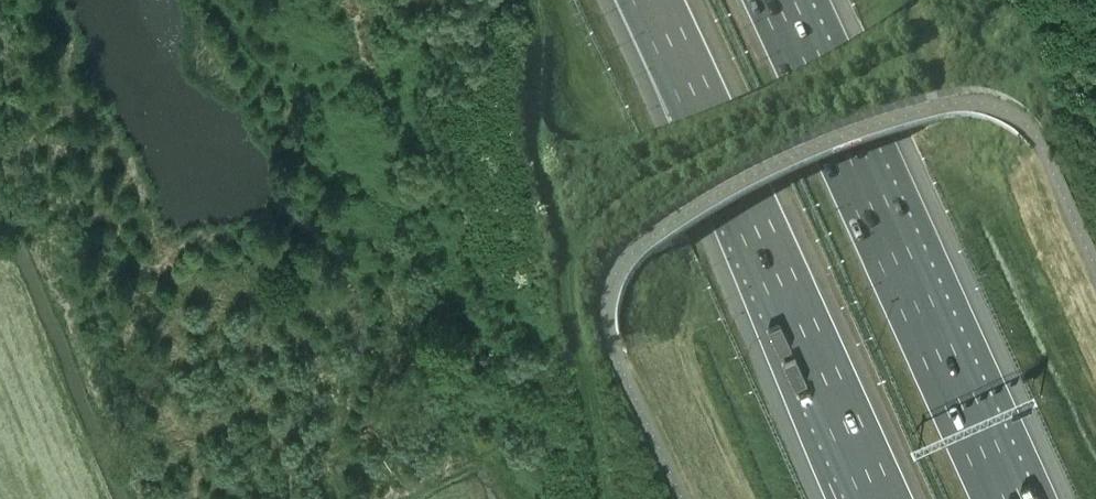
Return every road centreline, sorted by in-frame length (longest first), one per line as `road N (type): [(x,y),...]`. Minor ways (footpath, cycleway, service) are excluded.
road 1 (motorway): [(1005,498),(776,0)]
road 2 (motorway): [(651,0),(878,498)]

